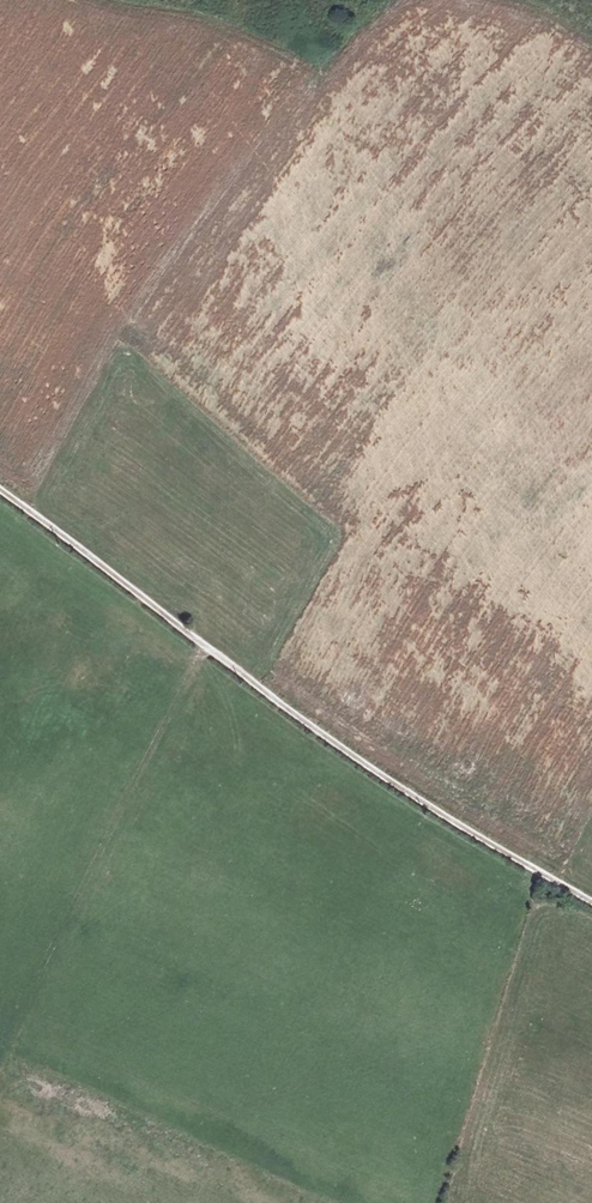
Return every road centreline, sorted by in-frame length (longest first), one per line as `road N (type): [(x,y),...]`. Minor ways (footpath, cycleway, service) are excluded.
road 1 (track): [(0,488),(420,801),(591,902)]

